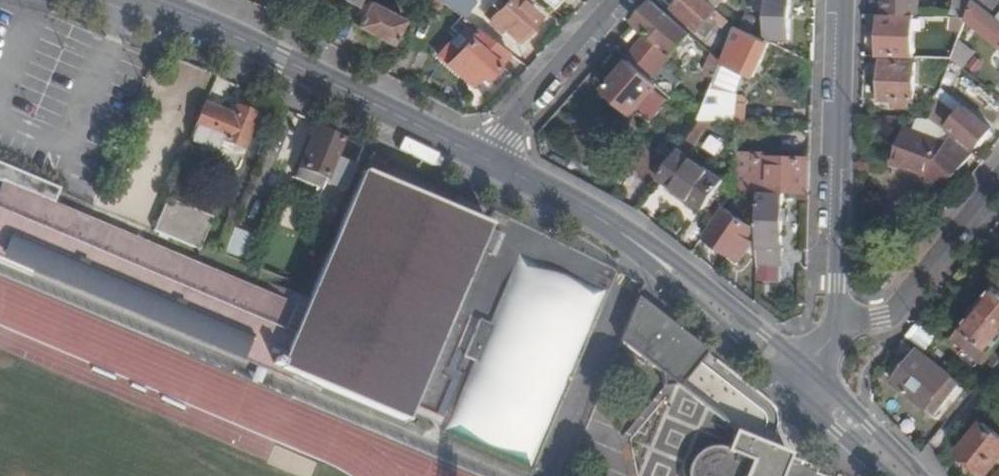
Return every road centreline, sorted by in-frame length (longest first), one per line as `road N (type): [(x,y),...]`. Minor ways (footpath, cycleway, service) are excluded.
road 1 (secondary): [(139,0),(238,36),(480,157)]
road 2 (residential): [(831,328),(843,0)]
road 3 (residential): [(998,177),(900,298),(873,321),(831,328)]
road 4 (residential): [(619,0),(480,157)]
road 5 (secondary): [(800,358),(664,251),(640,250)]
road 6 (secondary): [(640,250),(647,266),(783,374)]
road 7 (secondary): [(480,157),(640,250)]
road 8 (secondary): [(926,475),(800,358)]
road 9 (secondary): [(783,374),(890,475)]

